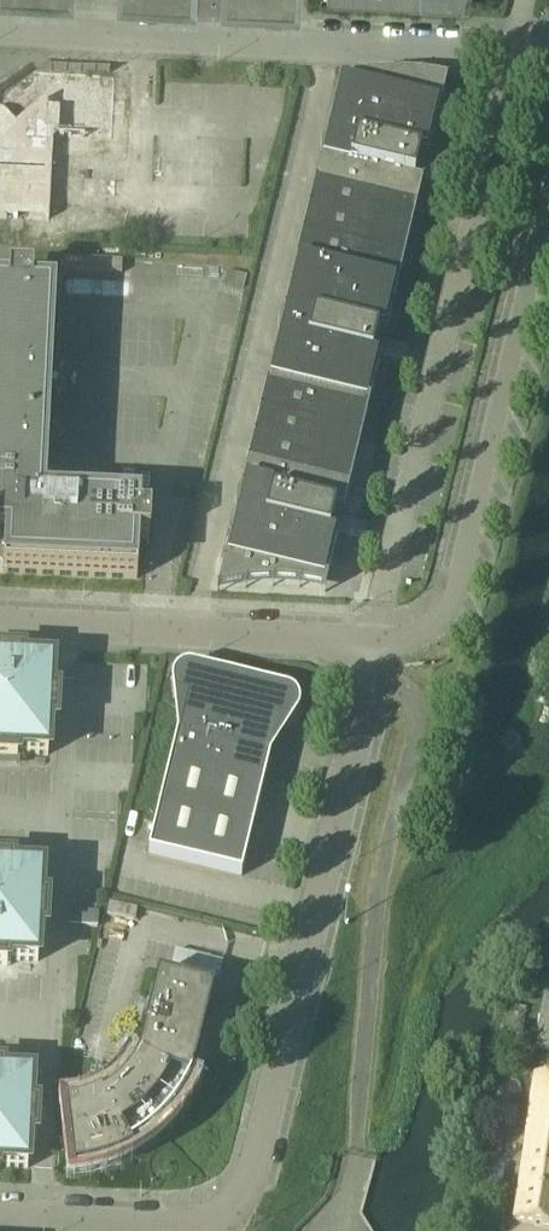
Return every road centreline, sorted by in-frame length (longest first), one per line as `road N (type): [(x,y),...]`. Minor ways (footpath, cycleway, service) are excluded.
road 1 (unclassified): [(212,1223),(235,1209),(300,977),(371,644)]
road 2 (unclassified): [(0,25),(548,61)]
road 3 (unclassified): [(371,644),(400,646),(430,629),(446,605),(548,189)]
road 4 (unclassified): [(0,624),(371,644)]
road 5 (unclassified): [(212,1223),(0,1219)]

